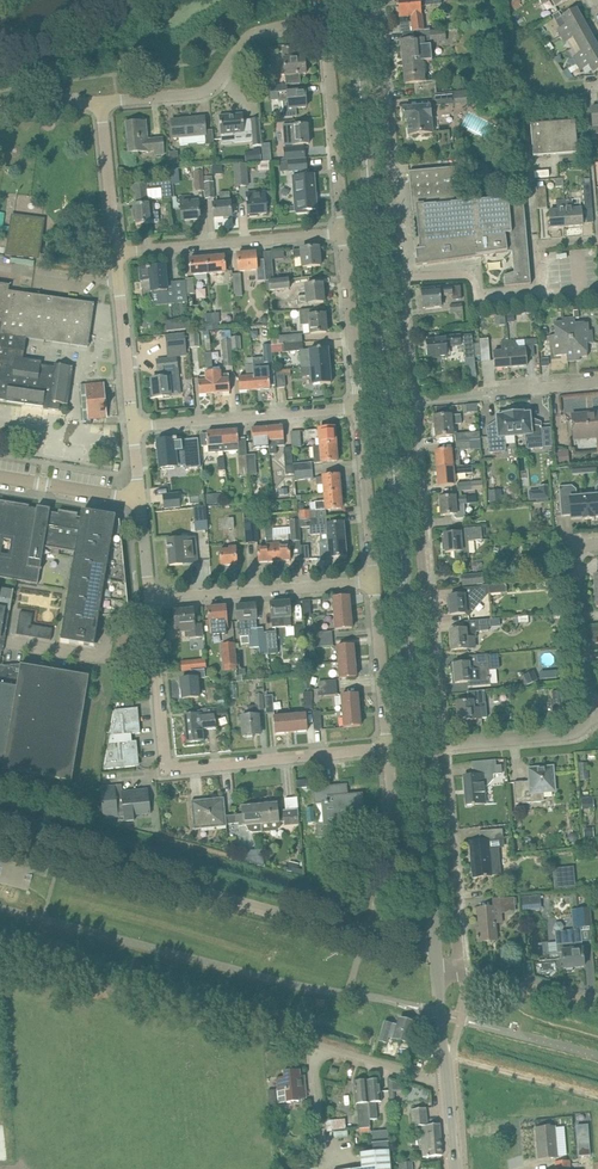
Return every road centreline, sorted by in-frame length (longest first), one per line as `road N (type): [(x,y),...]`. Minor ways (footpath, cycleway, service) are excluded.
road 1 (tertiary): [(435,945),(354,16)]
road 2 (unclassified): [(448,1086),(0,959)]
road 3 (unclassified): [(374,939),(0,838)]
road 4 (residential): [(439,744),(409,400)]
road 5 (residential): [(398,277),(375,15)]
road 6 (residential): [(101,101),(196,94),(218,80),(251,36),(325,19)]
road 7 (residential): [(461,972),(439,744)]
road 8 (unclassified): [(165,756),(180,769),(387,747)]
road 9 (unclassified): [(116,252),(343,232)]
road 10 (unclassified): [(132,425),(358,408)]
road 11 (unclassified): [(149,599),(373,581)]
road 12 (residential): [(343,232),(325,19)]
road 13 (residential): [(374,939),(394,850),(387,747)]
road 14 (residential): [(597,382),(409,400)]
road 15 (residential): [(597,544),(577,547),(570,560),(583,689),(597,706)]
road 16 (residential): [(358,408),(343,232)]
road 17 (unclassified): [(132,425),(116,252)]
road 18 (residential): [(373,581),(358,408)]
road 19 (residential): [(387,747),(373,581)]
road 20 (residential): [(439,744),(573,733),(597,712)]
road 21 (unclassified): [(165,756),(149,599)]
road 22 (track): [(446,1059),(597,1097)]
road 23 (unclassified): [(116,252),(101,101)]
road 24 (unclassified): [(461,972),(520,992),(538,988),(597,1005)]
road 25 (residential): [(0,477),(140,499)]
road 26 (residential): [(409,400),(398,277)]

